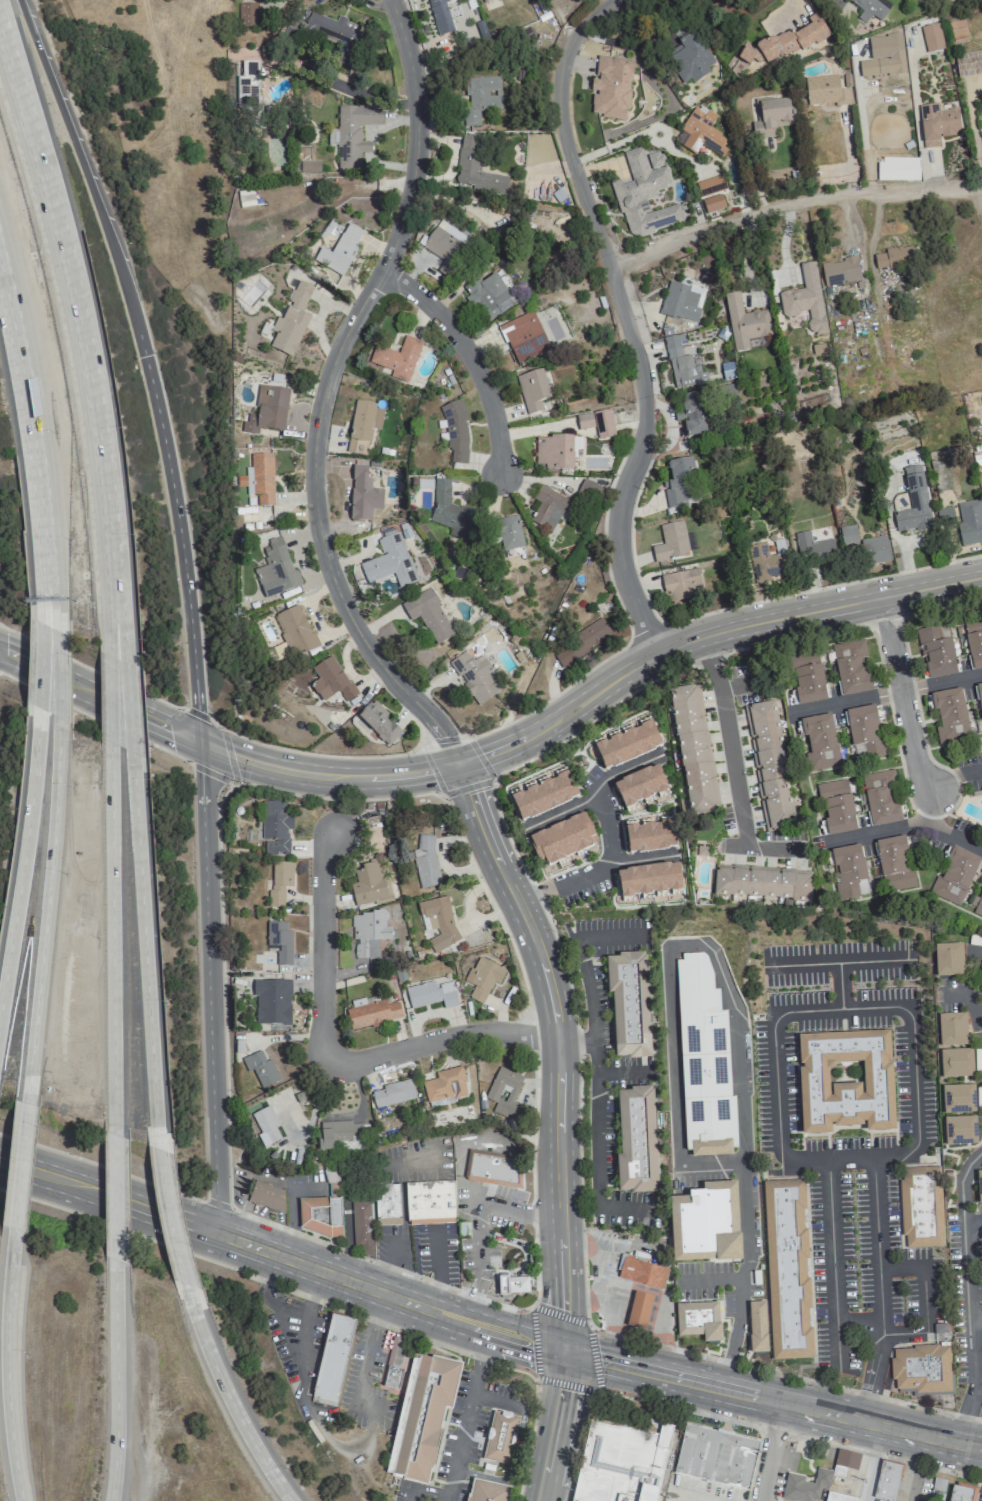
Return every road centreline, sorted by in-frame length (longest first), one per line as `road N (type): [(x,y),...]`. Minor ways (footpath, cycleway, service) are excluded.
road 1 (residential): [(456,764),(438,728),(353,624),(316,516),(315,440),(329,374),(390,258),(411,199),(416,103),(391,0)]
road 2 (motorway): [(201,743),(179,517),(146,354),(21,0)]
road 3 (residential): [(658,655),(618,543),(646,424),(644,392),(556,98),(564,56),(607,0)]
road 4 (secondary): [(566,1351),(556,1031),(541,963),(456,764)]
road 5 (secondary): [(981,574),(688,641),(541,729),(456,764)]
road 6 (motorway): [(111,572),(89,367),(0,30)]
road 7 (secondary): [(211,1232),(217,1204),(201,743)]
road 8 (residential): [(333,832),(321,867),(322,1038),(333,1056),(357,1065),(455,1036),(556,1031)]
road 9 (primary): [(566,1351),(595,1372),(981,1460)]
road 10 (primary): [(981,1436),(591,1348),(566,1351)]
road 11 (residential): [(605,265),(832,192),(981,187)]
road 12 (motorway): [(60,720),(27,1092)]
road 13 (motorway): [(155,1126),(132,754)]
road 14 (motorway): [(114,1108),(108,744)]
road 15 (motorway): [(0,258),(37,441),(50,594)]
road 16 (primary): [(211,1232),(489,1329)]
road 17 (motorway): [(39,711),(0,1001)]
road 18 (motorway): [(12,1236),(9,1415),(22,1500)]
road 19 (secondary): [(201,743),(304,774),(382,777),(456,764)]
road 20 (residential): [(499,475),(494,421),(451,323),(382,272)]
road 21 (motorway): [(108,1500),(116,1259)]
road 22 (residential): [(879,596),(929,829)]
road 23 (motorway): [(289,1500),(245,1432),(186,1295)]
road 24 (primary): [(0,1158),(211,1232)]
road 25 (residential): [(718,632),(751,849)]
road 26 (motorway): [(186,1295),(155,1126)]
road 27 (residential): [(515,903),(609,857),(601,792)]
road 28 (secondary): [(566,1351),(538,1500)]
road 29 (motorway): [(116,1259),(114,1108)]
road 30 (motorway): [(27,1092),(12,1236)]
road 31 (secondary): [(22,659),(150,719)]

